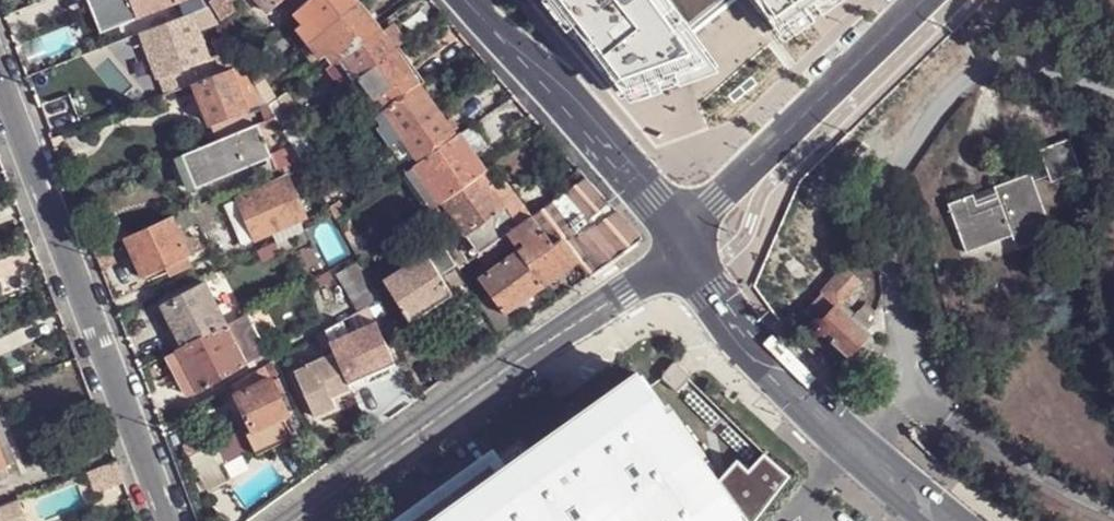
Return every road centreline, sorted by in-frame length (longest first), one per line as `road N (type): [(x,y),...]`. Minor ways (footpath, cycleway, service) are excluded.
road 1 (residential): [(170,520),(0,77)]
road 2 (residential): [(686,256),(510,367),(295,520)]
road 3 (tertiary): [(950,520),(763,361),(686,256)]
road 4 (residential): [(924,0),(675,235)]
road 5 (tertiary): [(675,235),(469,0)]

